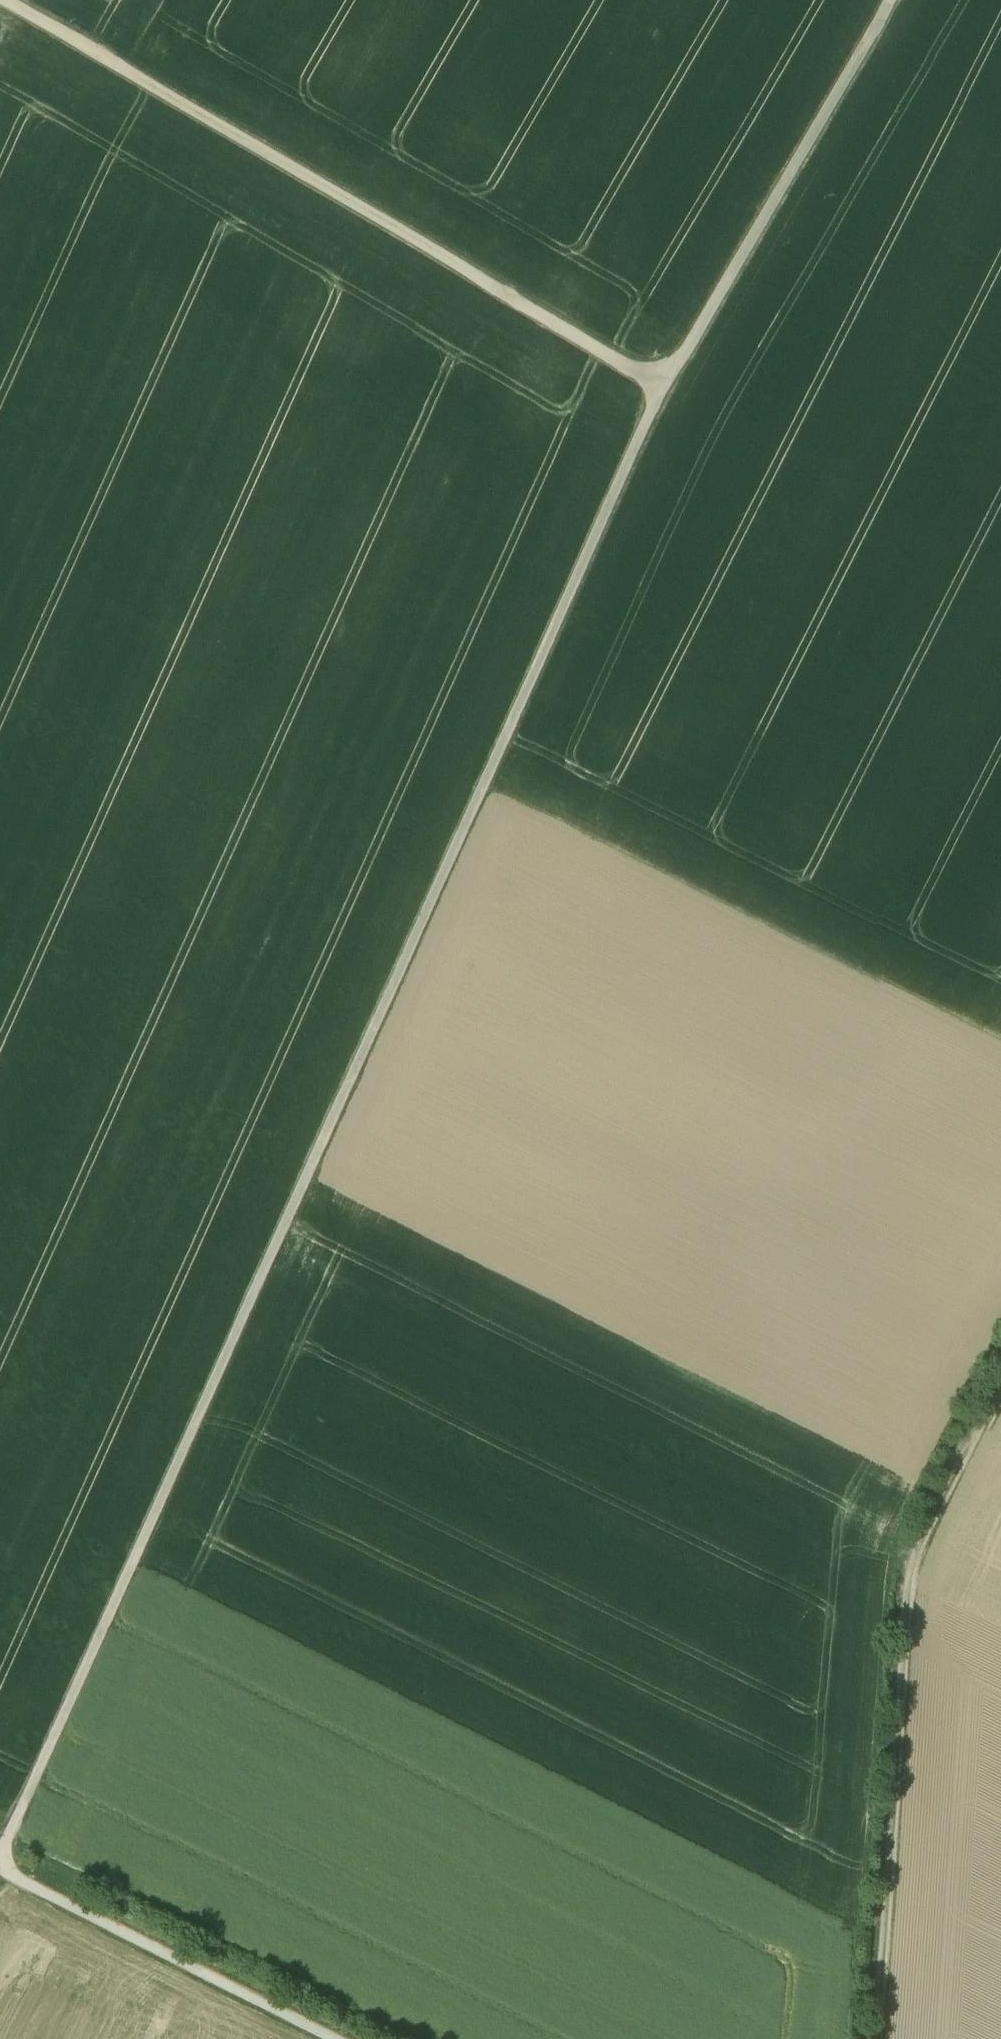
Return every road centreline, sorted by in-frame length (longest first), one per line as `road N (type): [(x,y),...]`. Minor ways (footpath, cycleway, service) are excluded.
road 1 (track): [(888,0),(663,378),(418,938),(0,1854)]
road 2 (track): [(663,378),(2,0)]
road 3 (track): [(1000,1389),(914,1561),(877,2038)]
road 4 (track): [(345,2038),(0,1868)]

